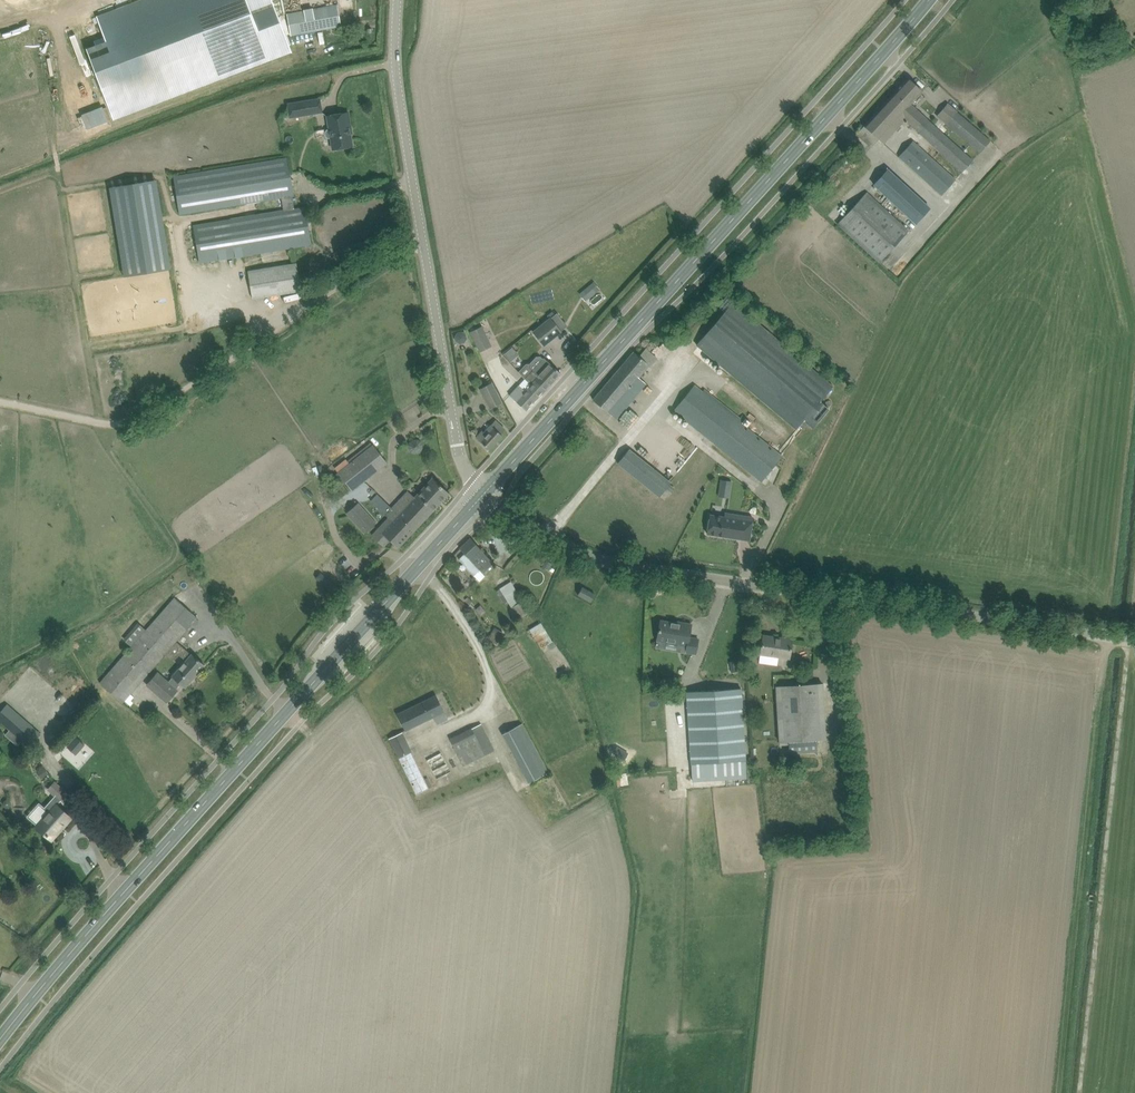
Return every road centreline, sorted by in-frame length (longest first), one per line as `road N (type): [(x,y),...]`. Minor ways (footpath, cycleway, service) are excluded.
road 1 (secondary): [(0,1044),(486,492)]
road 2 (unclassified): [(1134,639),(605,557),(571,545),(486,492)]
road 3 (secondary): [(486,492),(932,0)]
road 4 (unclassified): [(486,492),(464,470),(456,435),(402,81),(399,0)]

